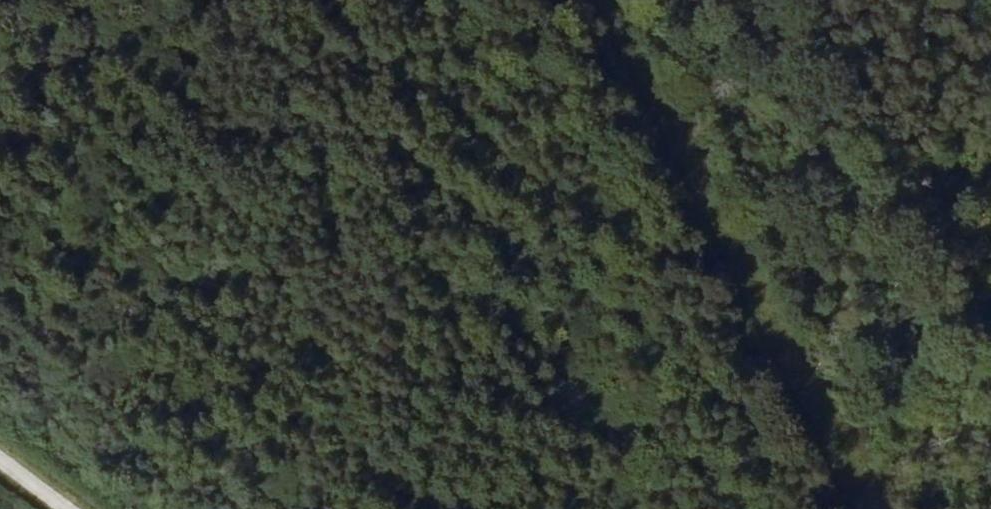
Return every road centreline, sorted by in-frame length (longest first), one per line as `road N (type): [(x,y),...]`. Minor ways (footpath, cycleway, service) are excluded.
road 1 (track): [(875,508),(618,0)]

